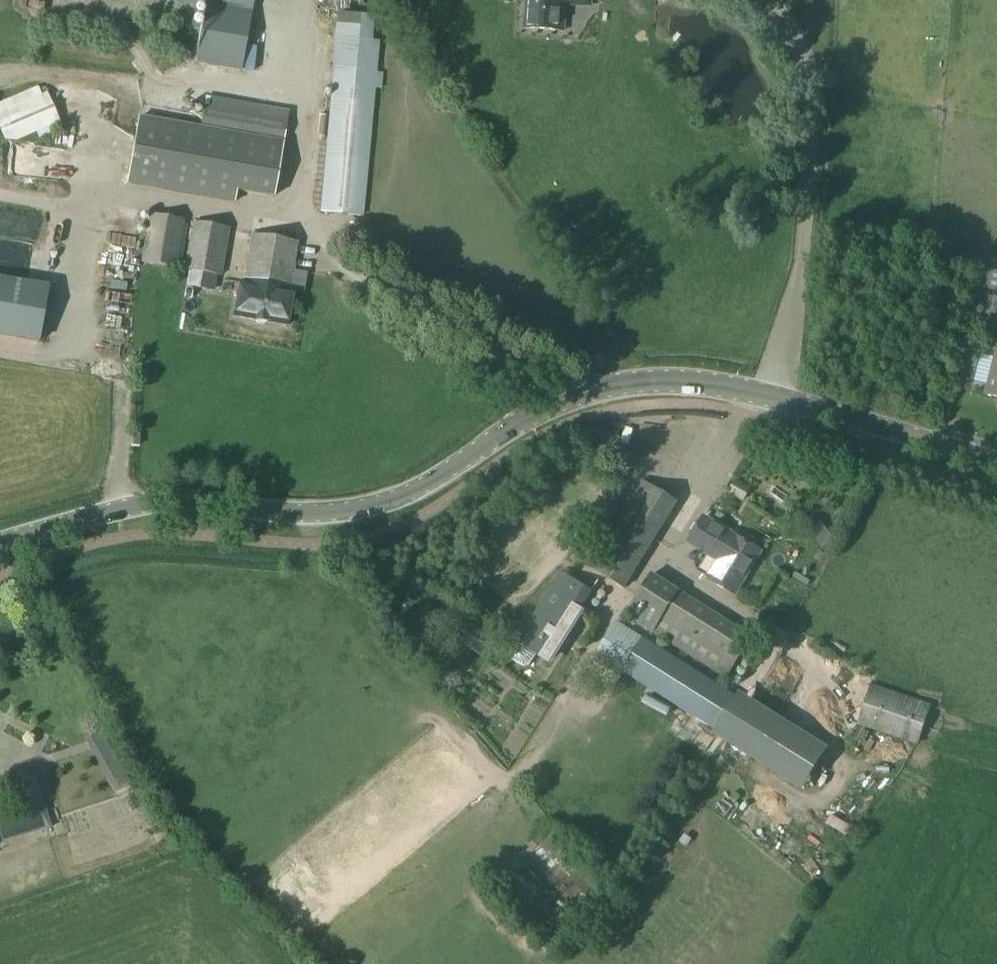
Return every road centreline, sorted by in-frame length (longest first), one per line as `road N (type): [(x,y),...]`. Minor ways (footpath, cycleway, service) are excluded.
road 1 (tertiary): [(0,545),(180,503),(301,517),(357,515),(436,481),(556,408),(655,384),(806,407),(996,467)]

